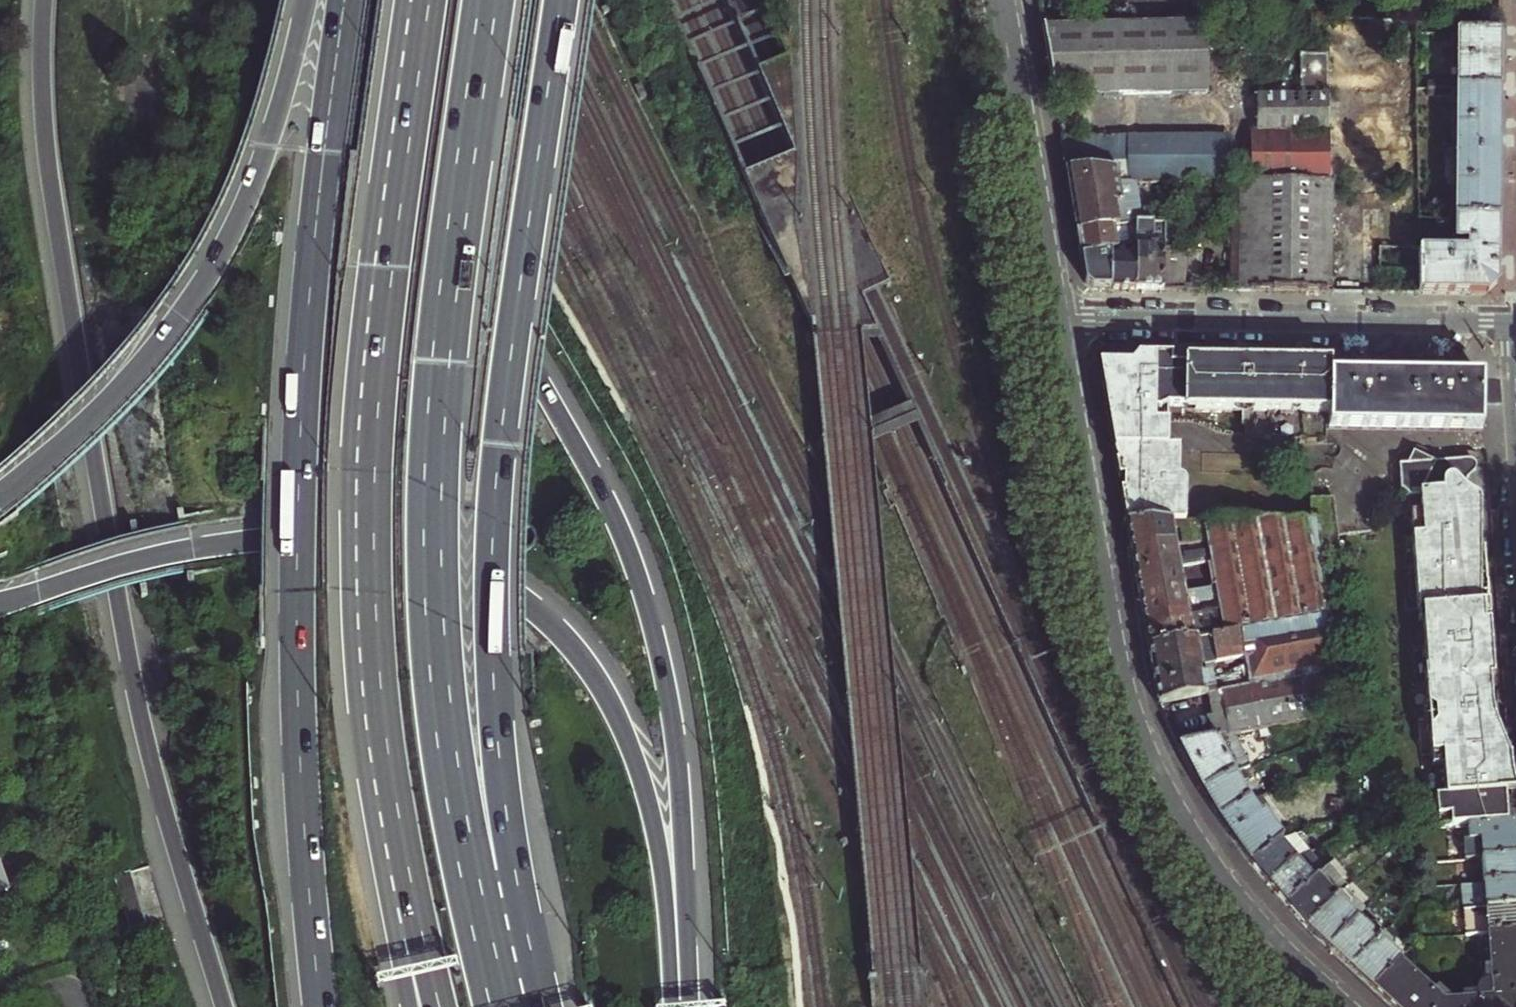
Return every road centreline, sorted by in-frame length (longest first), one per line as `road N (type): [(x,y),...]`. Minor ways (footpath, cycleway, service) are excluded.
road 1 (trunk): [(682,1006),(674,737),(629,553),(589,468),(317,0)]
road 2 (trunk): [(191,0),(175,69),(81,202),(70,240),(91,438),(137,697),(224,1006)]
road 3 (trunk): [(516,1006),(480,911),(458,809),(439,621),(444,412),(492,0)]
road 4 (trunk): [(524,1006),(496,706),(495,514),(565,0)]
road 5 (trunk): [(348,0),(309,299),(298,492),(300,759),(320,1006)]
road 6 (trunk): [(681,1006),(656,836),(622,733),(570,644),(514,593),(409,550),(286,536),(205,548),(0,603)]
road 7 (trunk): [(427,0),(369,414),(368,621),(388,805)]
road 8 (residential): [(1339,1006),(1226,891),(1137,740),(1113,650),(1057,315)]
road 9 (trunk): [(305,0),(261,175),(193,304),(101,424),(0,506)]
road 10 (residential): [(1057,315),(1507,321)]
road 11 (residential): [(1057,315),(1000,0)]
road 12 (trunk): [(388,805),(441,1006)]
road 13 (trunk): [(388,805),(387,860),(411,1006)]
road 14 (residential): [(1507,321),(1515,483)]

